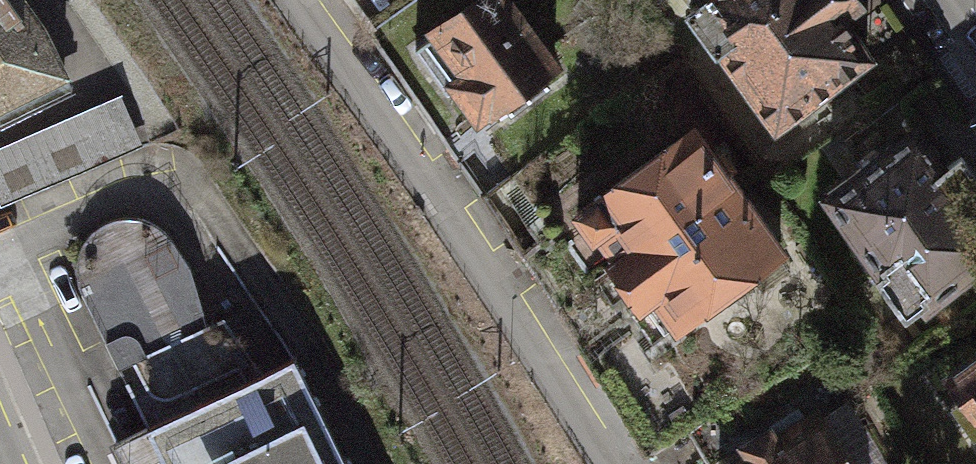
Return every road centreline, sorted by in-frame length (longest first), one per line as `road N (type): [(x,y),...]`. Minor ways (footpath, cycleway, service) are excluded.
road 1 (residential): [(610,463),(307,0)]

